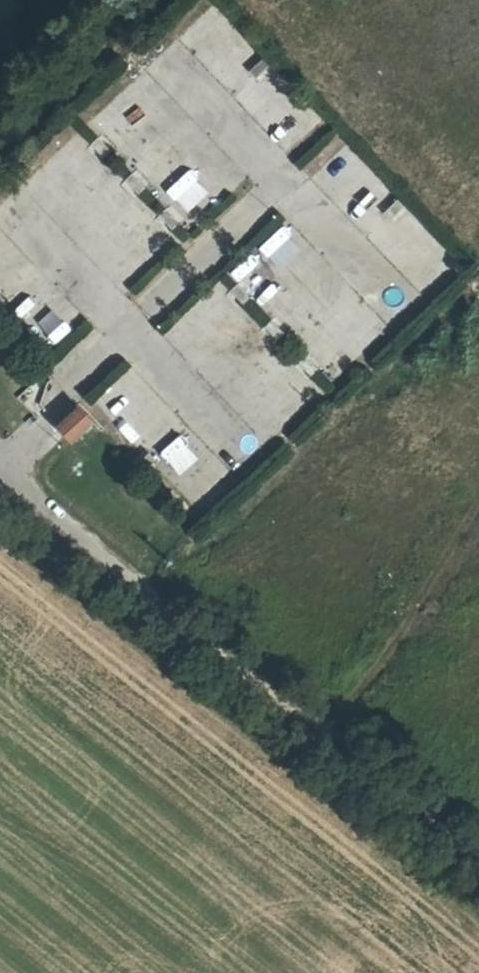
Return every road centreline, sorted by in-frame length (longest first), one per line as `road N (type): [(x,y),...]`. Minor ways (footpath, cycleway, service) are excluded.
road 1 (unclassified): [(269,710),(0,489)]
road 2 (track): [(478,864),(269,710)]

